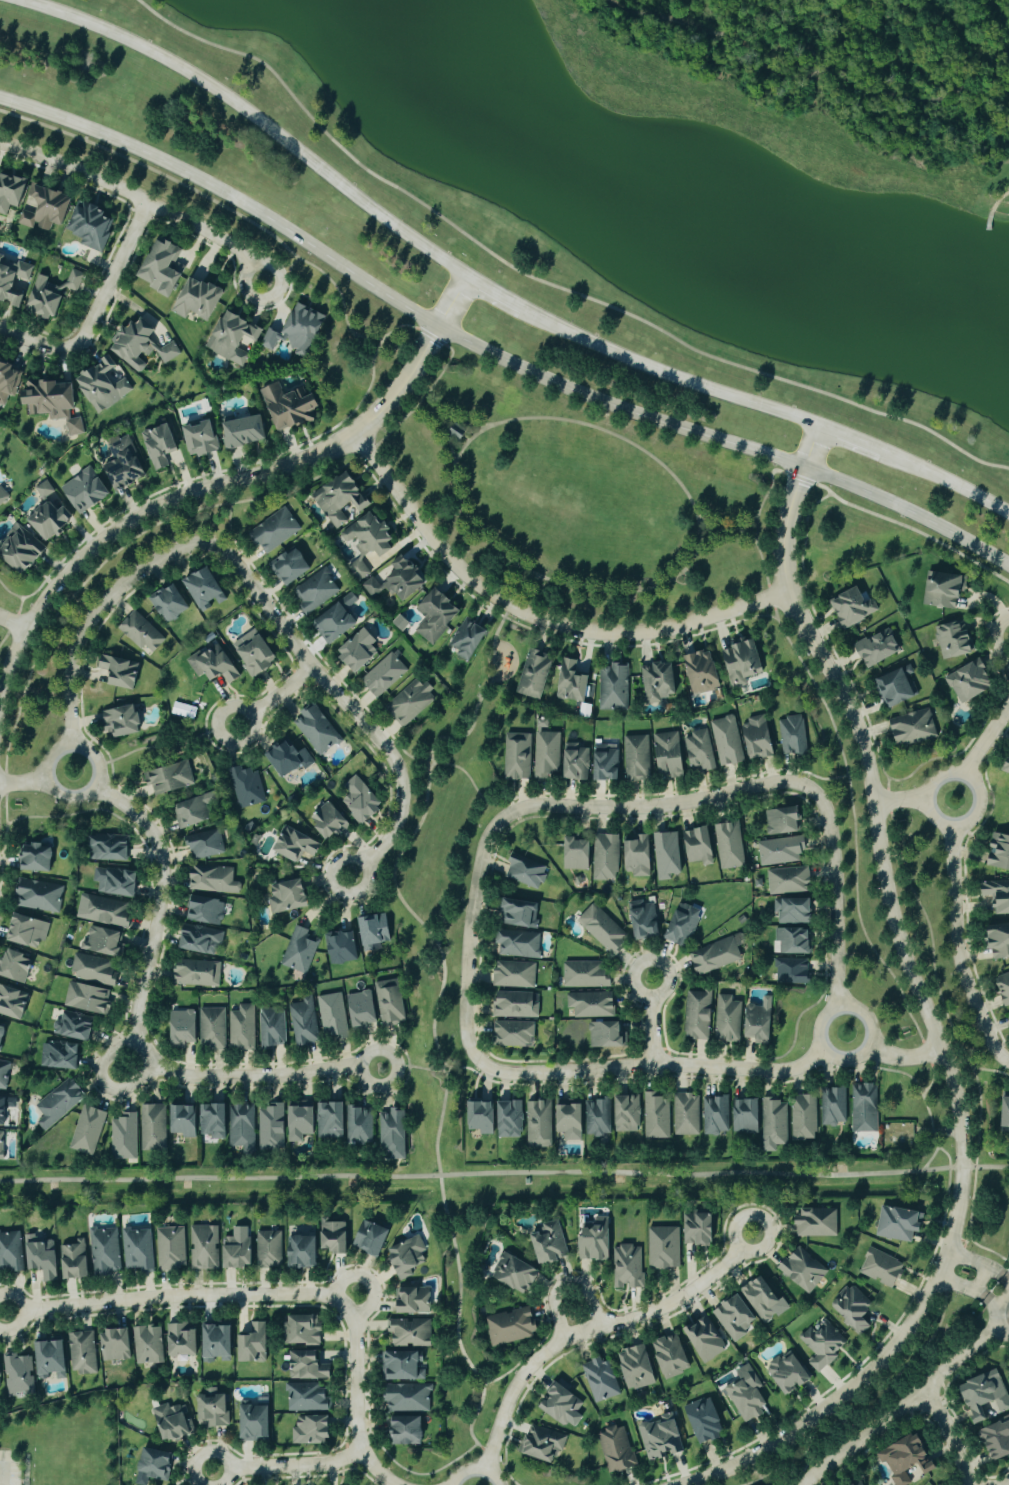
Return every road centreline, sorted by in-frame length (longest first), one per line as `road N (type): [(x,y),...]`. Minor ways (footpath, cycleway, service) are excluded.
road 1 (tertiary): [(824,427),(792,512),(785,566),(790,593),(860,732),(893,916),(962,1112),(963,1192),(941,1281),(886,1359),(780,1444),(689,1484)]
road 2 (secondary): [(0,99),(204,182),(504,361),(848,483),(1008,565)]
road 3 (residential): [(352,876),(396,830),(402,775),(223,551),(179,548),(93,617),(71,678),(73,745)]
road 4 (tertiary): [(470,278),(413,372),(357,434),(292,468),(180,496),(78,562),(28,630),(0,702)]
road 5 (residential): [(5,1312),(157,1298),(357,1296),(365,1454),(396,1484)]
road 6 (residential): [(98,785),(140,816),(163,861),(140,999),(146,1052),(186,1077),(381,1068)]
road 7 (secondary): [(470,278),(210,83),(27,0)]
road 8 (residential): [(357,434),(467,577),(538,620),(649,633),(790,593)]
road 9 (residential): [(482,1469),(507,1405),(536,1363),(567,1339),(675,1304),(754,1235)]
road 10 (residential): [(476,1057),(506,1074),(652,1064),(788,1070),(824,1051)]
road 11 (secondary): [(824,427),(663,374),(523,308)]
road 12 (residential): [(812,789),(780,782),(663,806),(531,807),(500,820)]
road 13 (residential): [(263,284),(245,256),(203,230),(0,143)]
road 14 (residential): [(1003,1326),(805,1484)]
road 15 (residential): [(954,827),(961,961),(1008,1061)]
road 16 (residential): [(0,329),(56,350),(84,342),(150,203)]
road 17 (residential): [(500,820),(473,911),(467,1020),(476,1057)]
road 18 (residential): [(843,1008),(829,815),(812,789)]
road 19 (residential): [(863,1015),(843,1008),(825,1017),(818,1037),(827,1055),(847,1062),(865,1053),(872,1033),(863,1015)]
road 20 (residential): [(93,752),(73,745),(55,754),(48,774),(57,792),(77,799),(95,790),(102,770),(93,752)]
road 21 (residential): [(973,780),(953,773),(935,783),(928,802),(937,820),(957,827),(975,818),(982,799),(973,780)]
road 22 (residential): [(213,1471),(325,1466),(365,1454)]
road 23 (secondary): [(1008,513),(879,449)]
road 24 (residential): [(139,1034),(107,1060),(105,1084),(132,1088),(160,1066)]
road 25 (residential): [(602,1329),(590,1294),(570,1283),(555,1303),(567,1339)]

